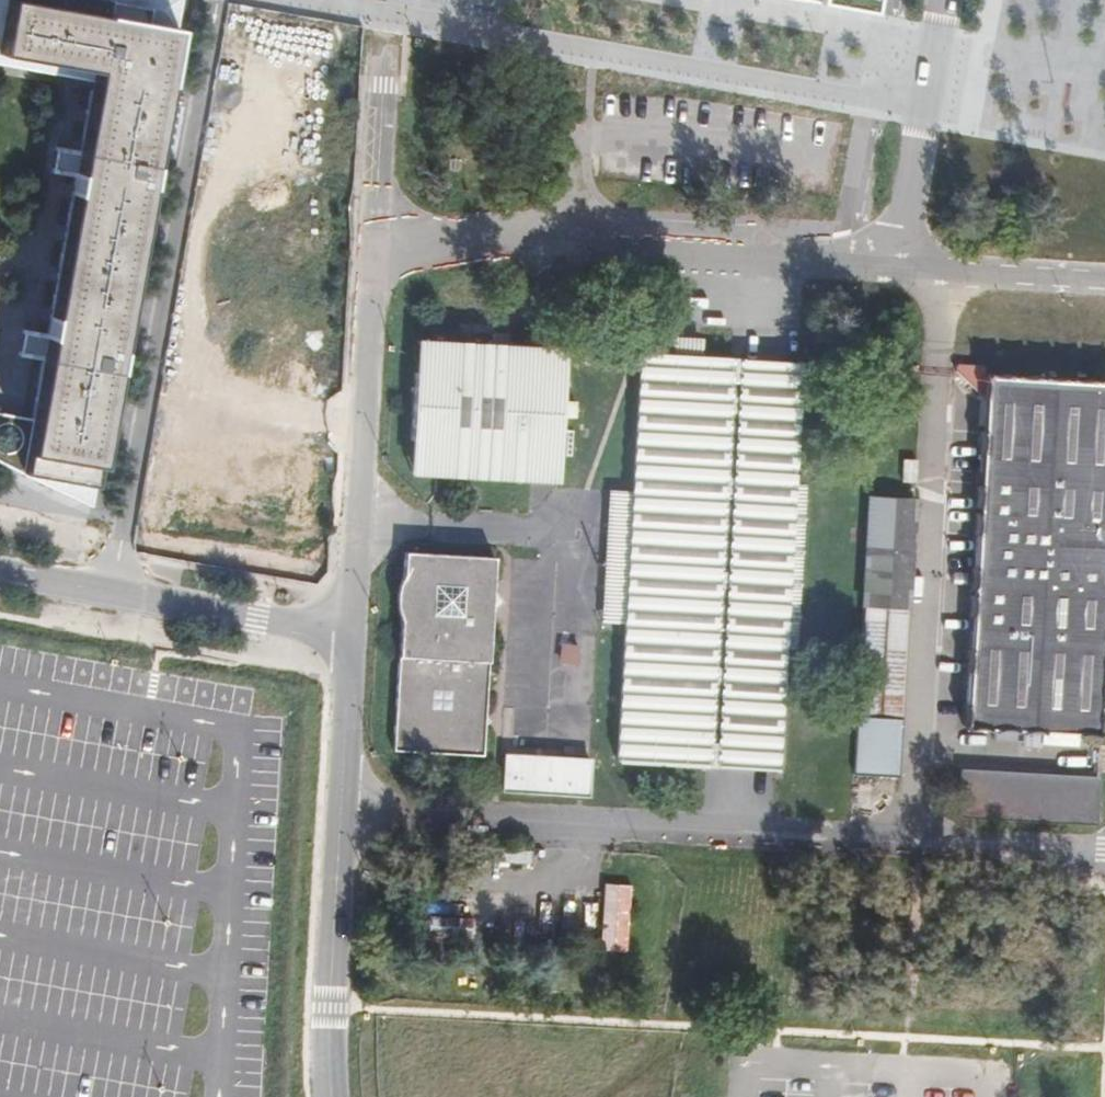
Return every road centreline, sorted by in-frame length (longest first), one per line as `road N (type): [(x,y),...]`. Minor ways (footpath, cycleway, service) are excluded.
road 1 (residential): [(930,109),(306,0)]
road 2 (residential): [(216,0),(111,590)]
road 3 (unclassified): [(373,236),(902,267)]
road 4 (tertiary): [(348,634),(329,1007),(332,1096)]
road 5 (unclassified): [(373,236),(348,634)]
road 6 (tertiary): [(111,590),(348,634)]
road 7 (unclassified): [(384,45),(373,236)]
road 8 (unclassified): [(925,139),(902,267)]

